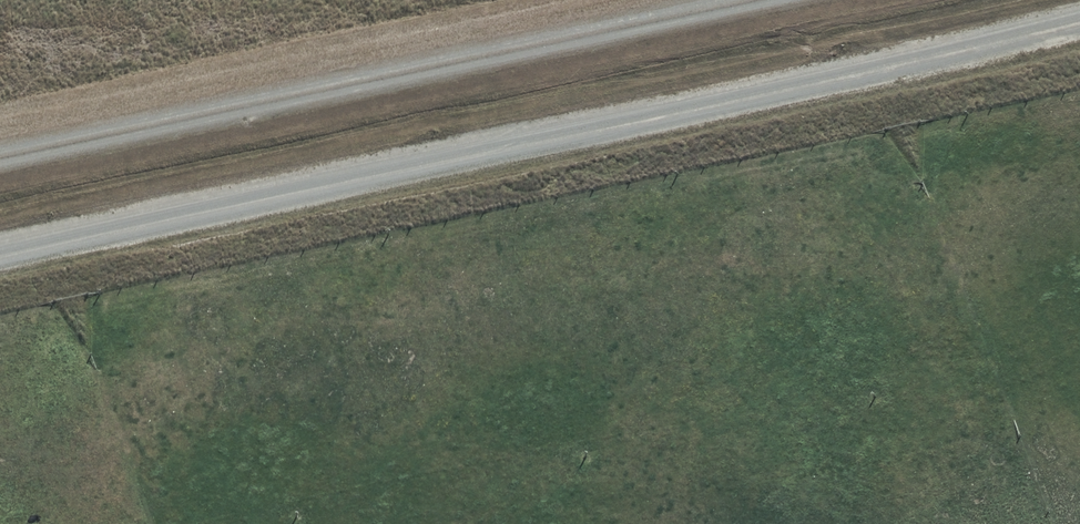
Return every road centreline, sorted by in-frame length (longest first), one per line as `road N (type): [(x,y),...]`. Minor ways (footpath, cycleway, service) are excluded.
road 1 (unclassified): [(1079,19),(0,256)]
road 2 (track): [(0,159),(759,0)]

